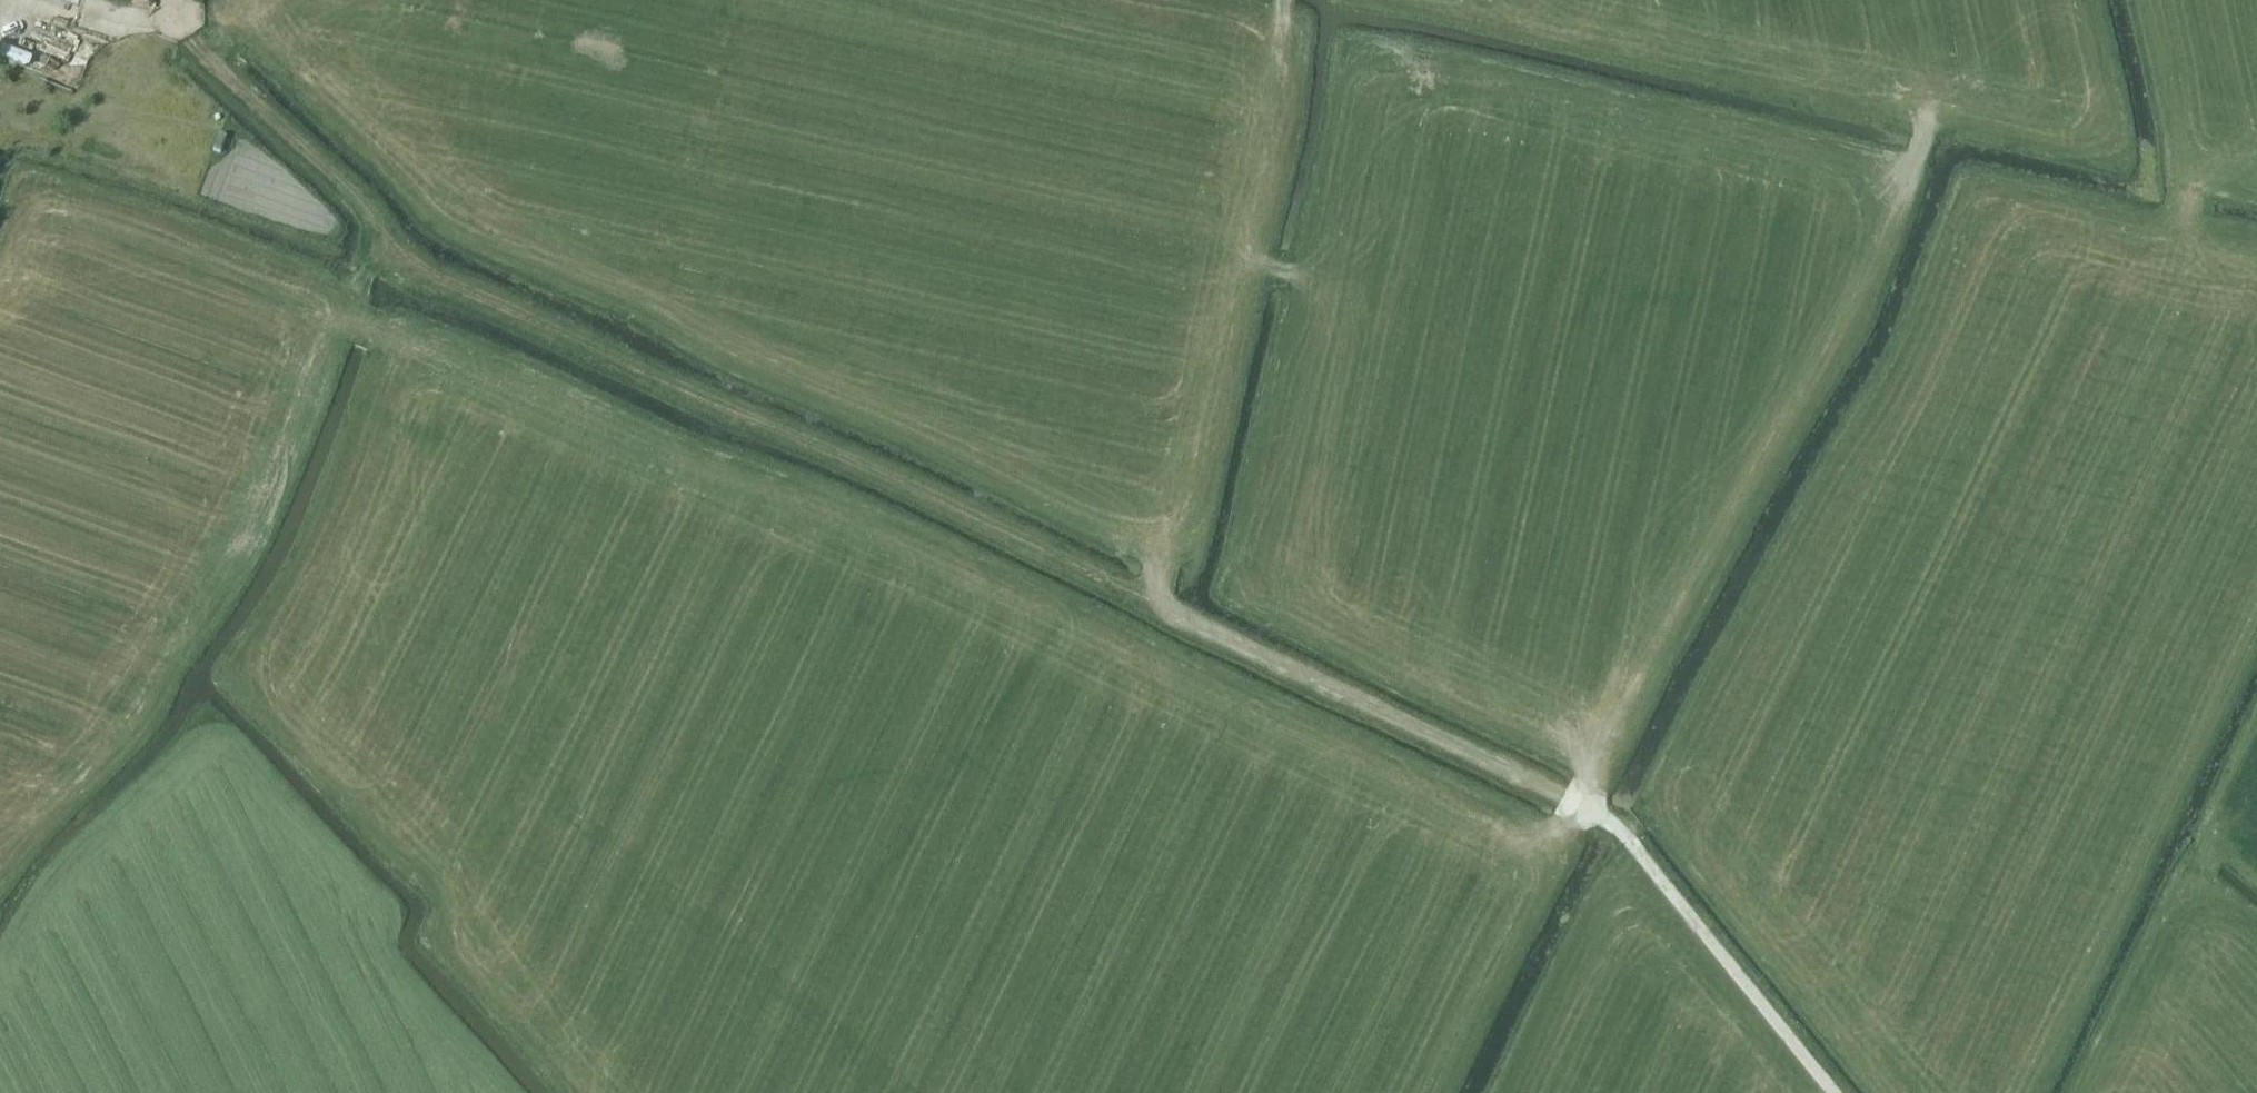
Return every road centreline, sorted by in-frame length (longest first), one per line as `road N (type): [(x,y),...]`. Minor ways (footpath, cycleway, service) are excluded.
road 1 (unclassified): [(1850,1092),(1616,825)]

